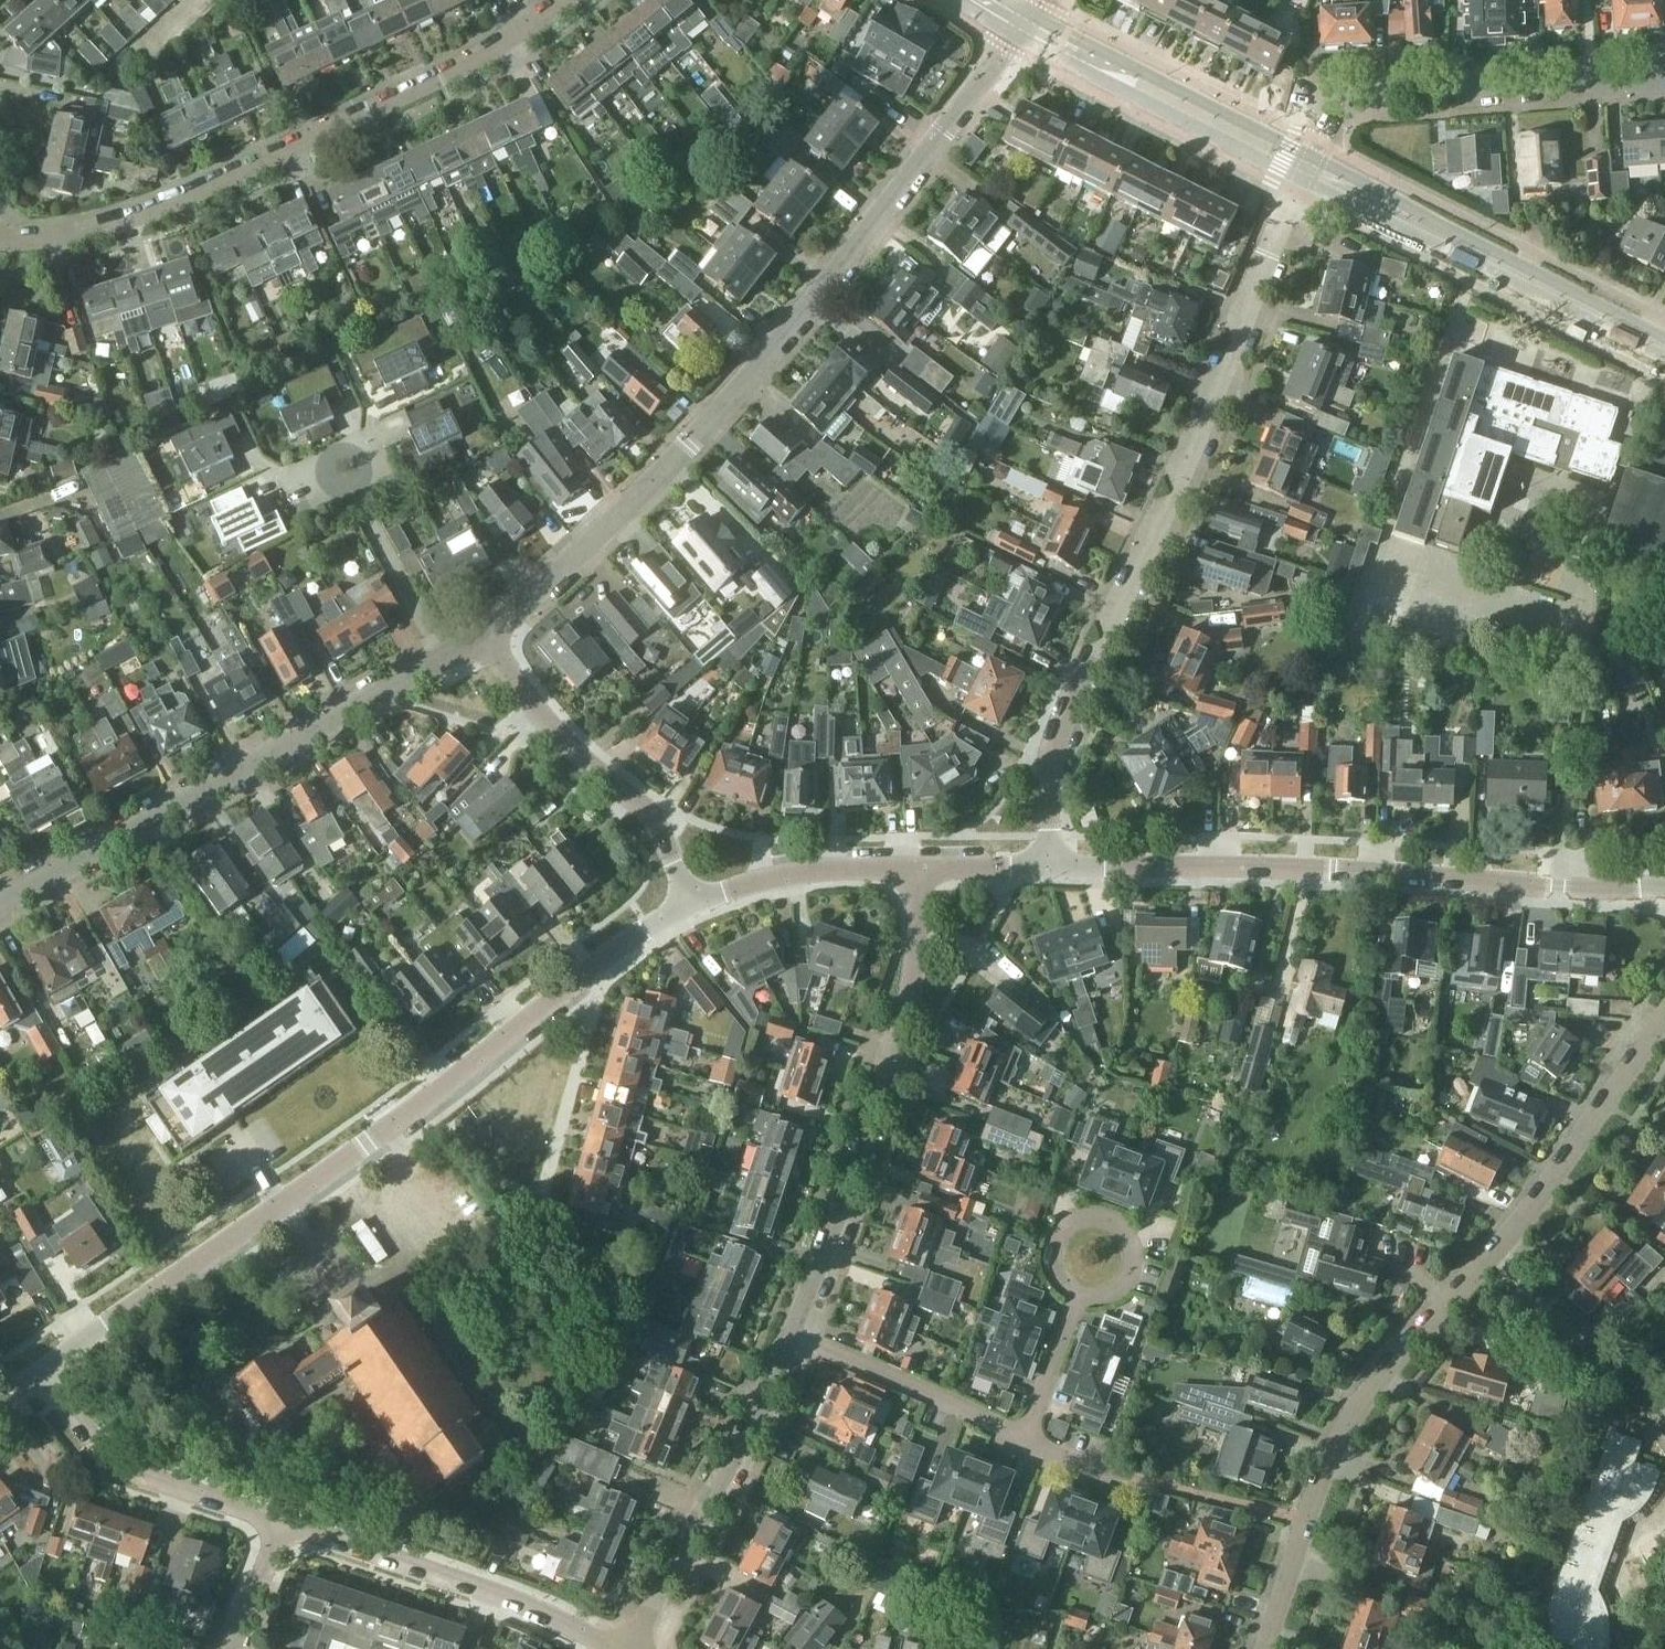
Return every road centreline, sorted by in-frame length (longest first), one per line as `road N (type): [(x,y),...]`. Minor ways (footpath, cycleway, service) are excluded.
road 1 (residential): [(29,1383),(397,1123),(696,896)]
road 2 (residential): [(478,642),(567,575),(689,442),(806,310),(1015,37)]
road 3 (residential): [(1270,1648),(1341,1427),(1591,1131),(1664,1020)]
road 4 (residential): [(1050,866),(1051,762),(1169,507),(1294,192)]
road 5 (residential): [(0,239),(54,239),(153,215),(505,48),(562,0)]
road 6 (residential): [(1664,884),(1050,866)]
road 7 (residential): [(0,909),(478,642)]
road 8 (residential): [(790,1336),(910,969),(915,867)]
road 9 (primary): [(1300,182),(1664,361)]
road 10 (primary): [(1664,338),(1313,157)]
road 11 (residential): [(1321,141),(1342,107),(1664,81)]
road 12 (residential): [(619,1648),(554,1616),(283,1526)]
road 13 (residential): [(635,1648),(790,1336)]
road 14 (residential): [(696,896),(653,825),(559,749),(478,642)]
road 15 (primary): [(1015,37),(1300,182)]
road 16 (primary): [(1313,157),(1035,14)]
road 17 (residential): [(283,1526),(133,1477),(72,1430),(29,1383)]
road 18 (residential): [(1023,1445),(790,1336)]
road 19 (residential): [(915,867),(807,871),(696,896)]
road 20 (residential): [(1081,1295),(1055,1269),(1055,1244),(1071,1224),(1096,1218),(1119,1228),(1131,1264)]
road 21 (residential): [(1023,1445),(1081,1295)]
road 22 (residential): [(1050,866),(915,867)]
road 23 (residential): [(232,1648),(283,1526)]
road 24 (residential): [(1148,1480),(1023,1445)]

